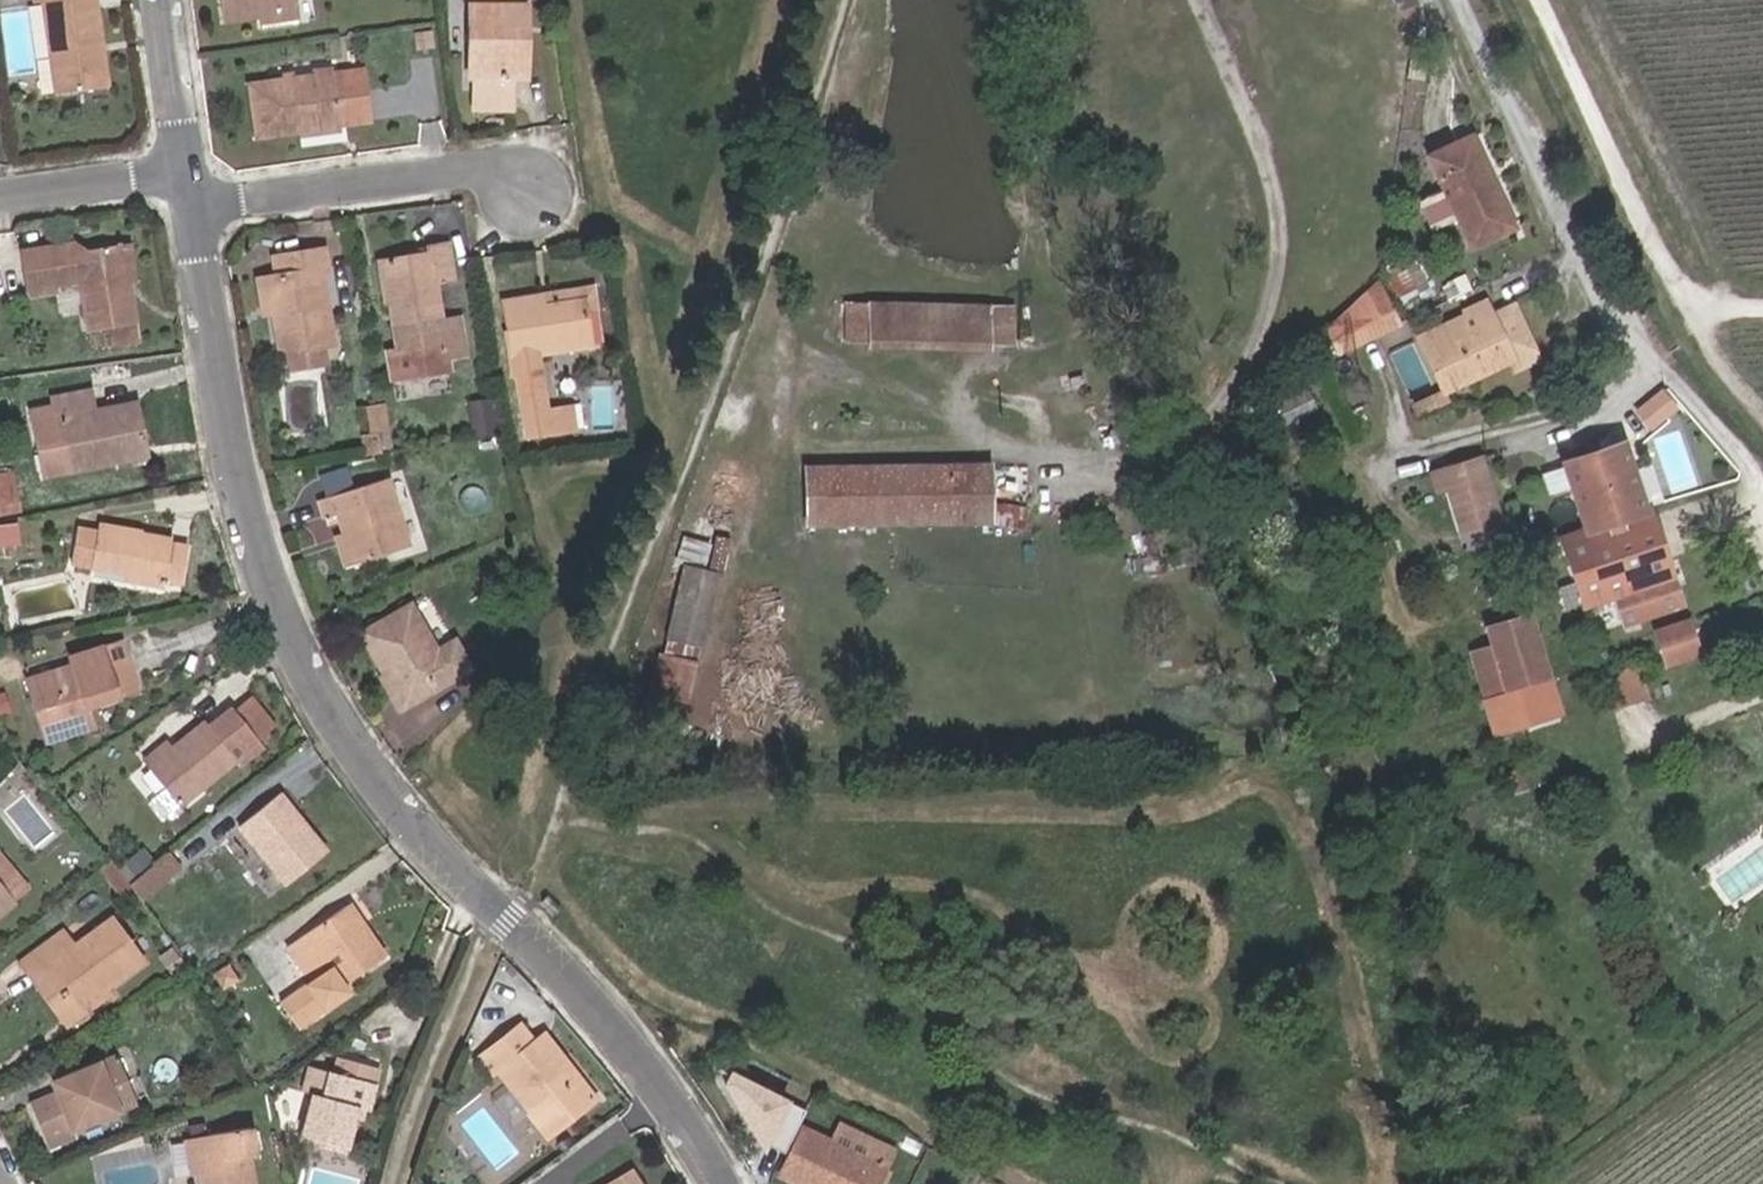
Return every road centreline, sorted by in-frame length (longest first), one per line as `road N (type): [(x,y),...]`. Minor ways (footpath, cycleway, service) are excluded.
road 1 (residential): [(728,1183),(631,1036),(541,931),(361,752),(312,676),(265,536),(194,191)]
road 2 (track): [(749,307),(817,361),(1036,446),(1096,454),(1195,425),(1232,393),(1253,349),(1273,296),(1281,208),(1202,0)]
road 3 (track): [(1539,0),(1709,345),(1762,415)]
road 4 (residential): [(522,187),(485,172),(237,203),(194,191)]
road 5 (residential): [(194,191),(143,178),(0,198)]
road 6 (residential): [(194,191),(167,0)]

